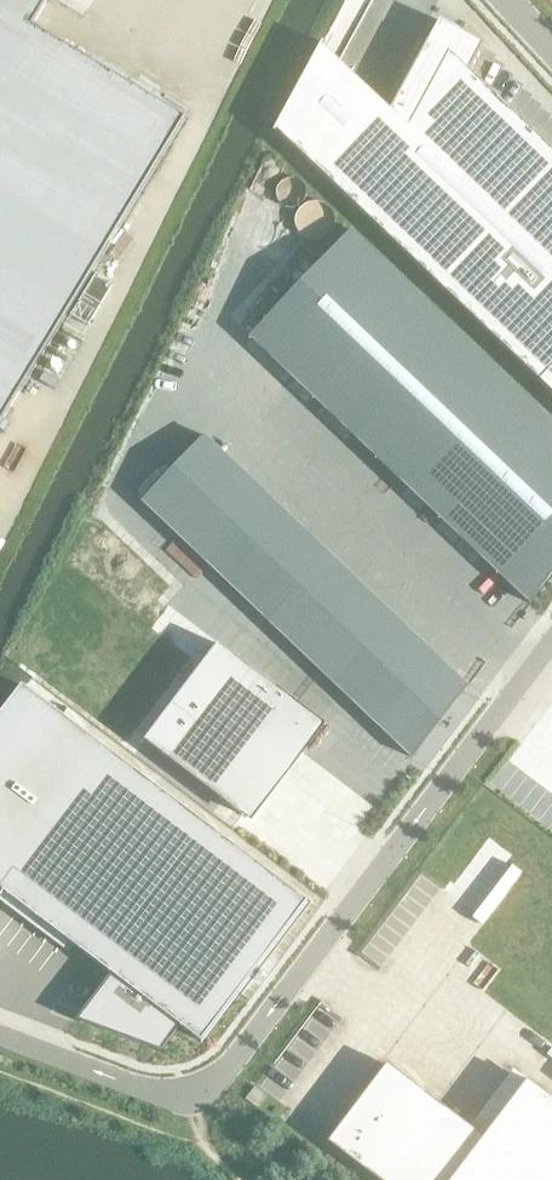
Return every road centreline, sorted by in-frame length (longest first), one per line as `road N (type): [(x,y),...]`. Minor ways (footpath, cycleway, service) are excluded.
road 1 (unclassified): [(0,1031),(166,1094),(203,1090),(551,636)]

